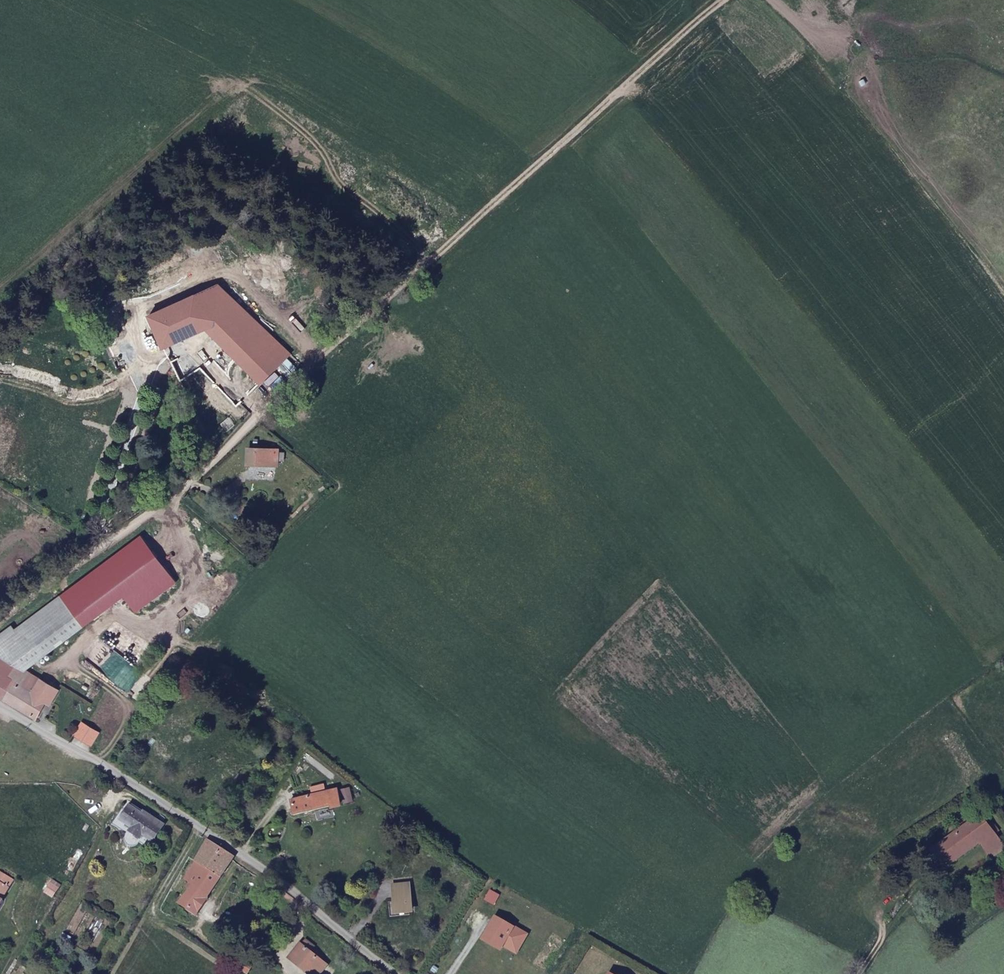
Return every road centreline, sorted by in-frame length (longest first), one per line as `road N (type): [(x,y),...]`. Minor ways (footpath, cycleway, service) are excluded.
road 1 (track): [(727,0),(300,374),(178,491),(0,619)]
road 2 (residential): [(0,705),(237,850),(400,973)]

